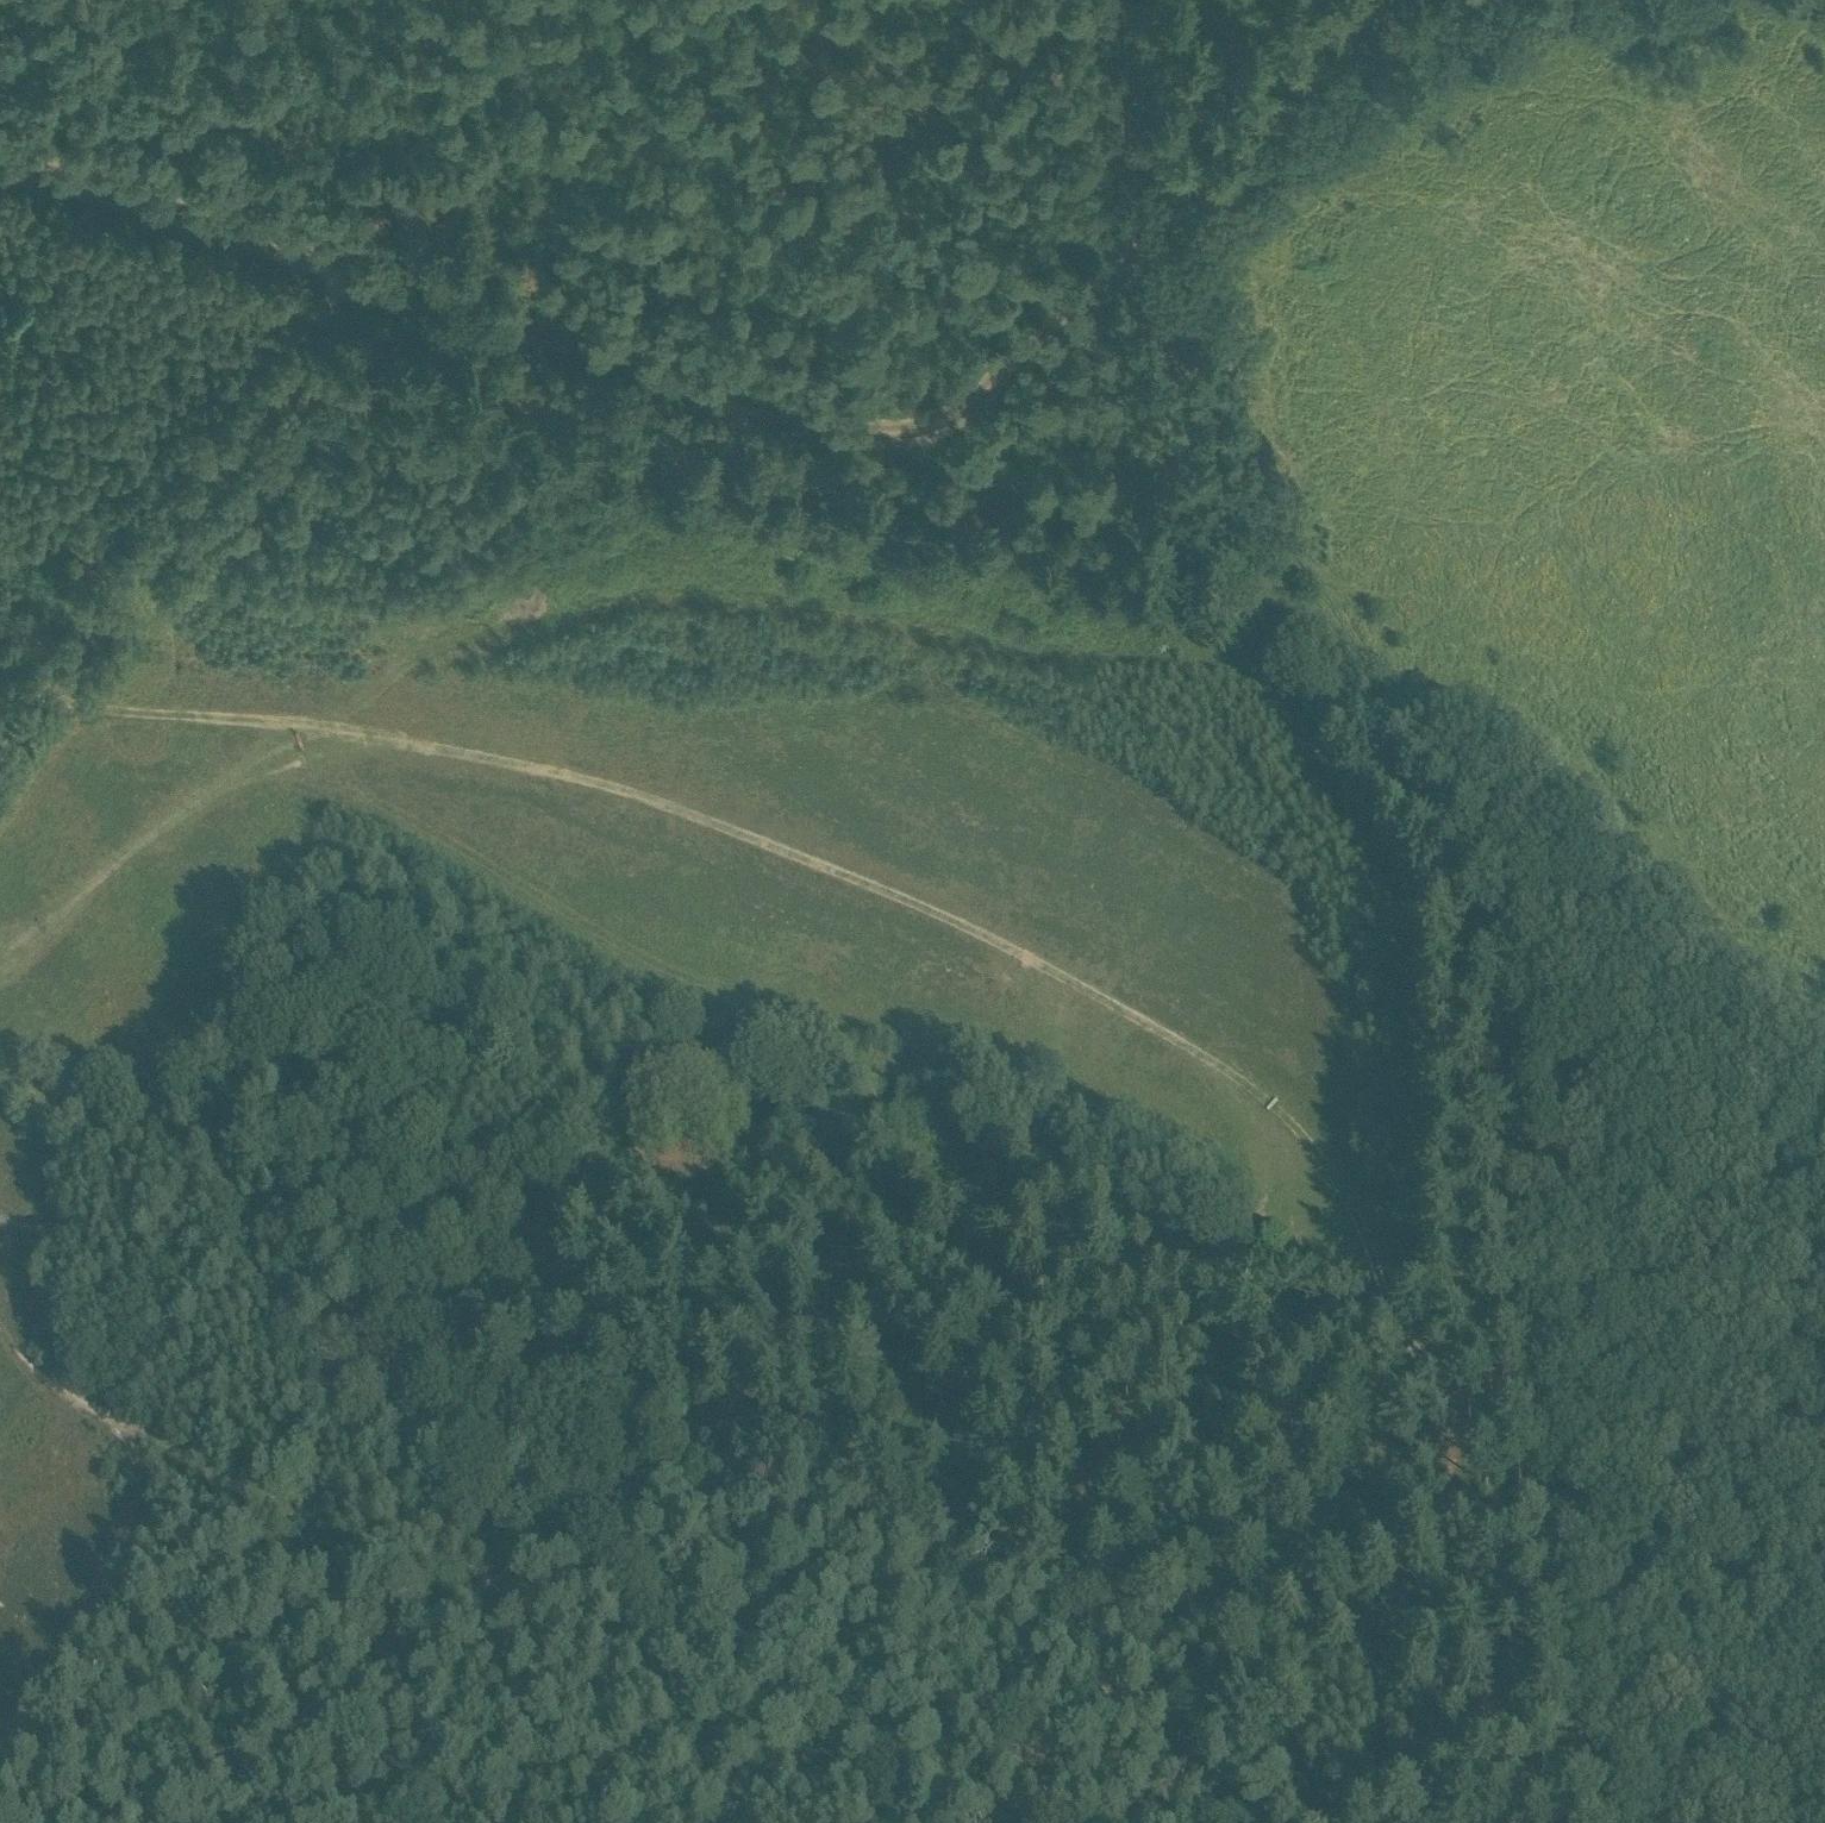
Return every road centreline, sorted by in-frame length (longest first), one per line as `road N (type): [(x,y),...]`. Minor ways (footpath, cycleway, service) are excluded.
road 1 (track): [(0,150),(889,433),(937,420),(982,389),(1357,59),(1457,0)]
road 2 (track): [(1405,1380),(1373,1263),(1337,1203),(1247,1089),(1119,1002),(994,937),(688,815),(432,749),(270,723),(41,702)]
road 3 (track): [(1405,1380),(1070,1527),(965,1533),(864,1508),(768,1470),(692,1471),(584,1514),(225,1756),(108,1822)]
road 4 (track): [(1528,1393),(1512,1254),(1497,888),(1476,832),(1356,659),(1253,572),(946,452)]
road 5 (track): [(584,1514),(497,1510),(403,1529),(309,1515),(133,1432),(21,1357),(0,1327)]
road 6 (track): [(0,757),(335,294),(347,264)]
road 7 (track): [(1601,1822),(1528,1393),(1456,1365),(1405,1380)]
road 8 (track): [(354,737),(164,827),(0,969)]
road 9 (track): [(0,1752),(128,1541),(142,1482),(133,1432)]
road 10 (track): [(1137,275),(1115,0)]

